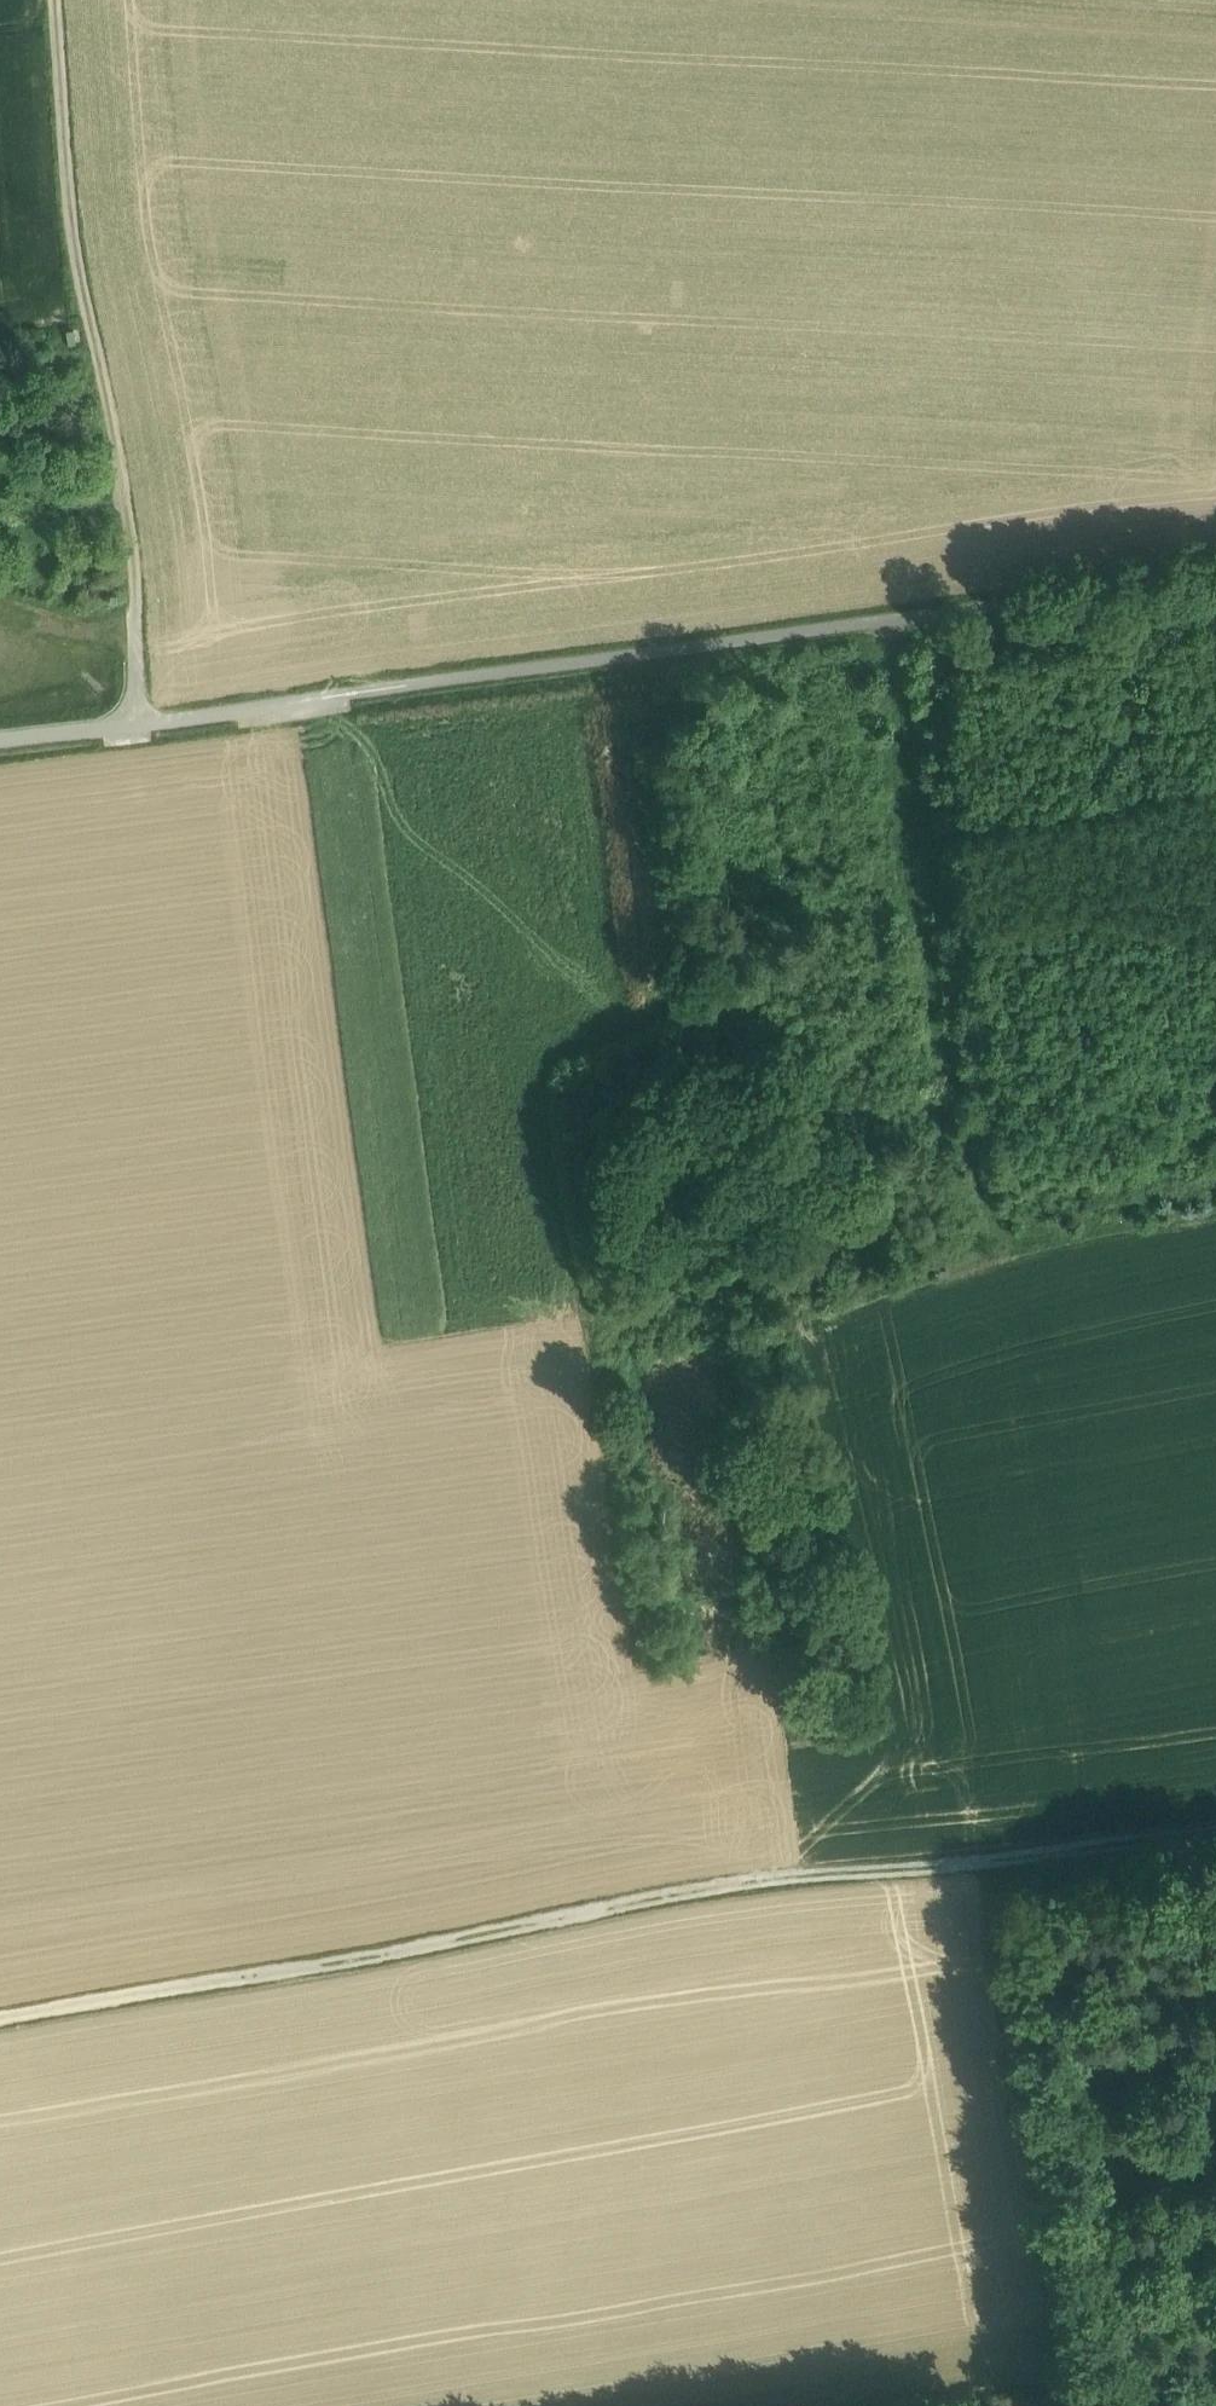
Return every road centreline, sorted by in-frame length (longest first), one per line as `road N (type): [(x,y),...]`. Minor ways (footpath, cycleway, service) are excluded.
road 1 (track): [(0,2025),(739,1883),(997,1864),(1215,1834)]
road 2 (track): [(53,0),(66,194),(137,573),(132,717)]
road 3 (track): [(132,717),(307,699)]

